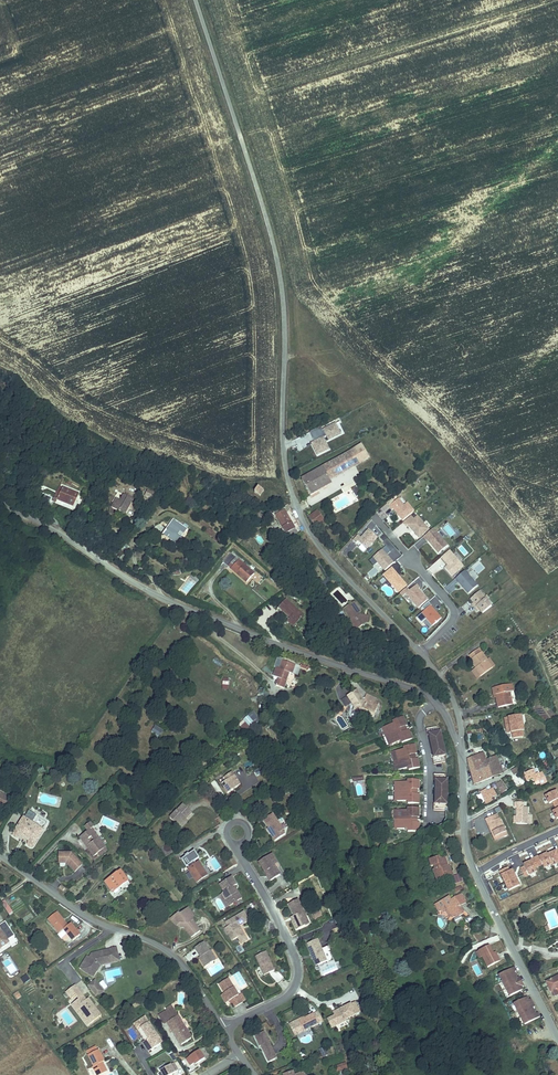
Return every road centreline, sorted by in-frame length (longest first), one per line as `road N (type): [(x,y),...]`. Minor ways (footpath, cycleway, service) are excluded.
road 1 (residential): [(421,653),(314,540),(293,502),(281,420),(281,277),(196,0)]
road 2 (residential): [(437,702),(157,593),(0,498)]
road 3 (residential): [(225,1028),(172,953),(79,915),(0,854)]
road 4 (residential): [(225,1028),(290,994),(298,971),(239,844)]
road 5 (residential): [(476,874),(557,1035)]
road 6 (residential): [(376,519),(454,611),(421,653)]
road 7 (residential): [(462,746),(464,837),(476,874)]
road 8 (residential): [(435,819),(419,720),(437,702)]

